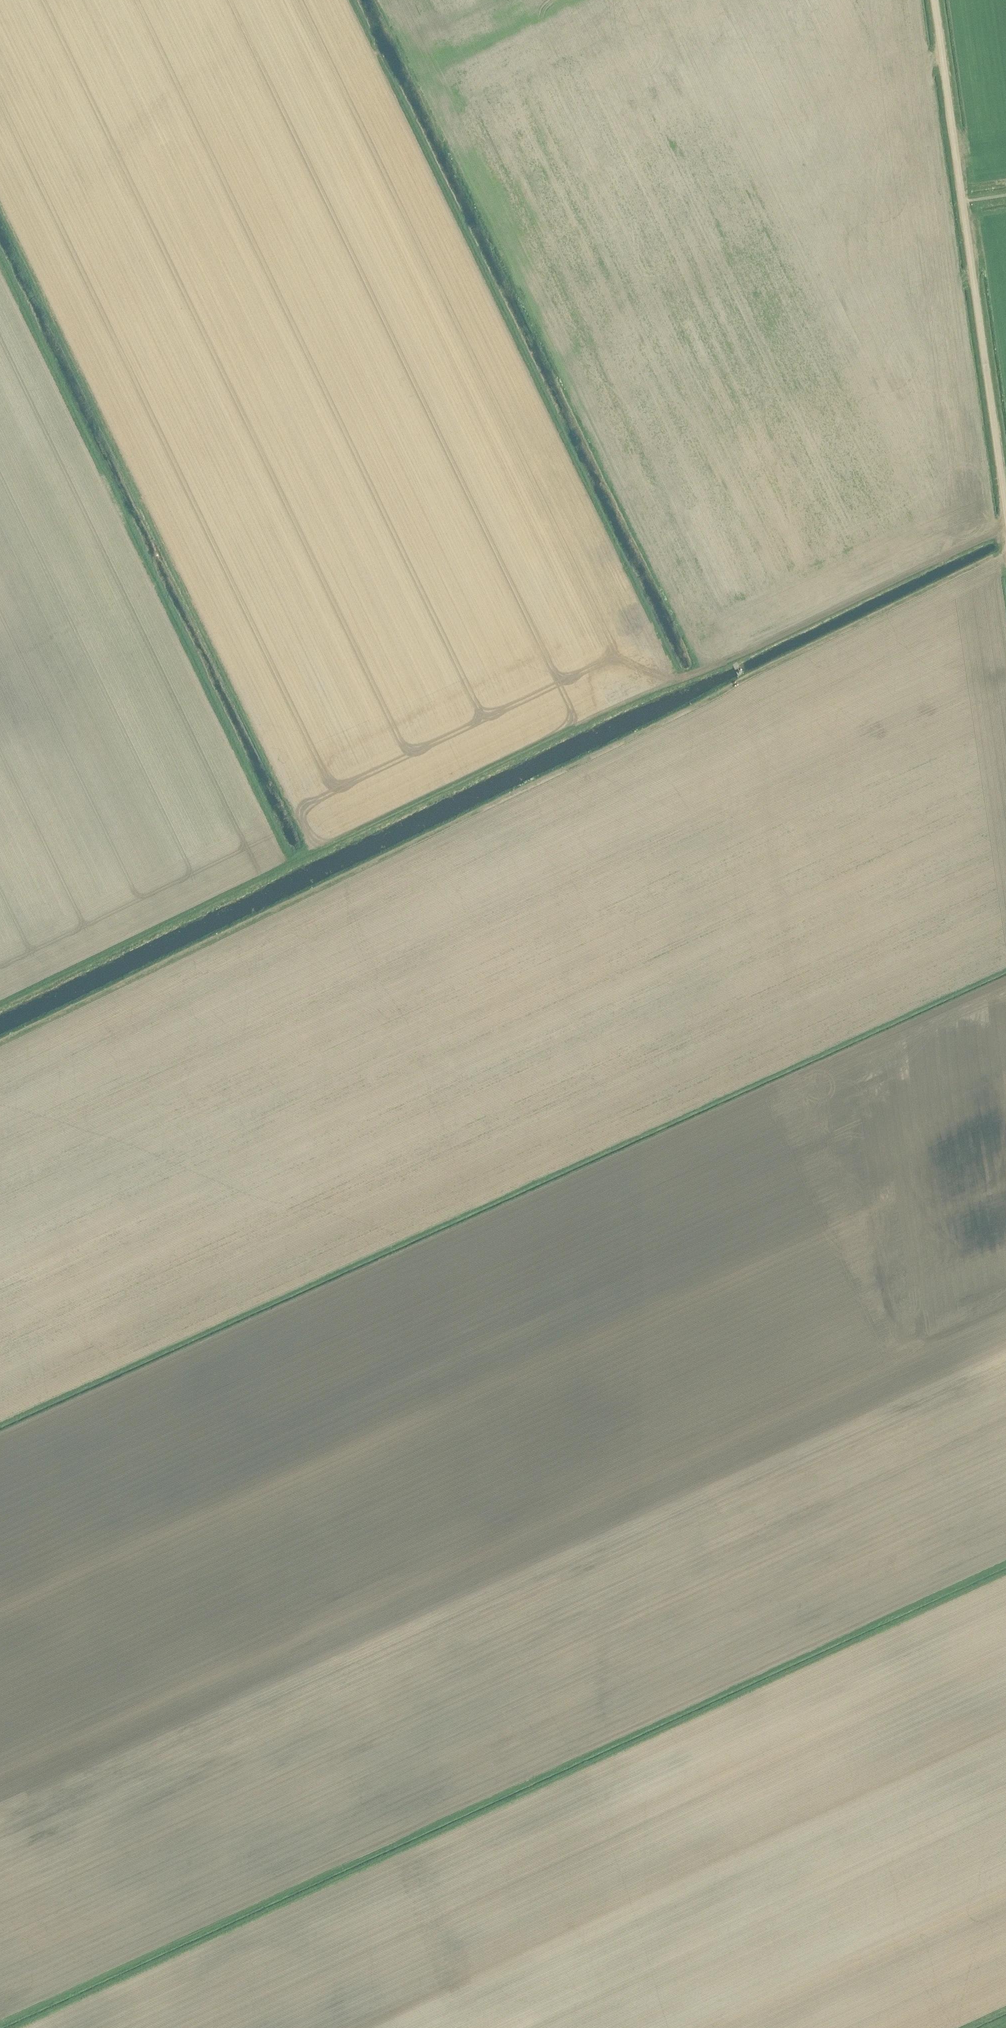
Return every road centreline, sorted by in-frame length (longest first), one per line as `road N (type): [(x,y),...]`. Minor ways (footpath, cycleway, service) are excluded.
road 1 (unclassified): [(1005,507),(935,0)]

